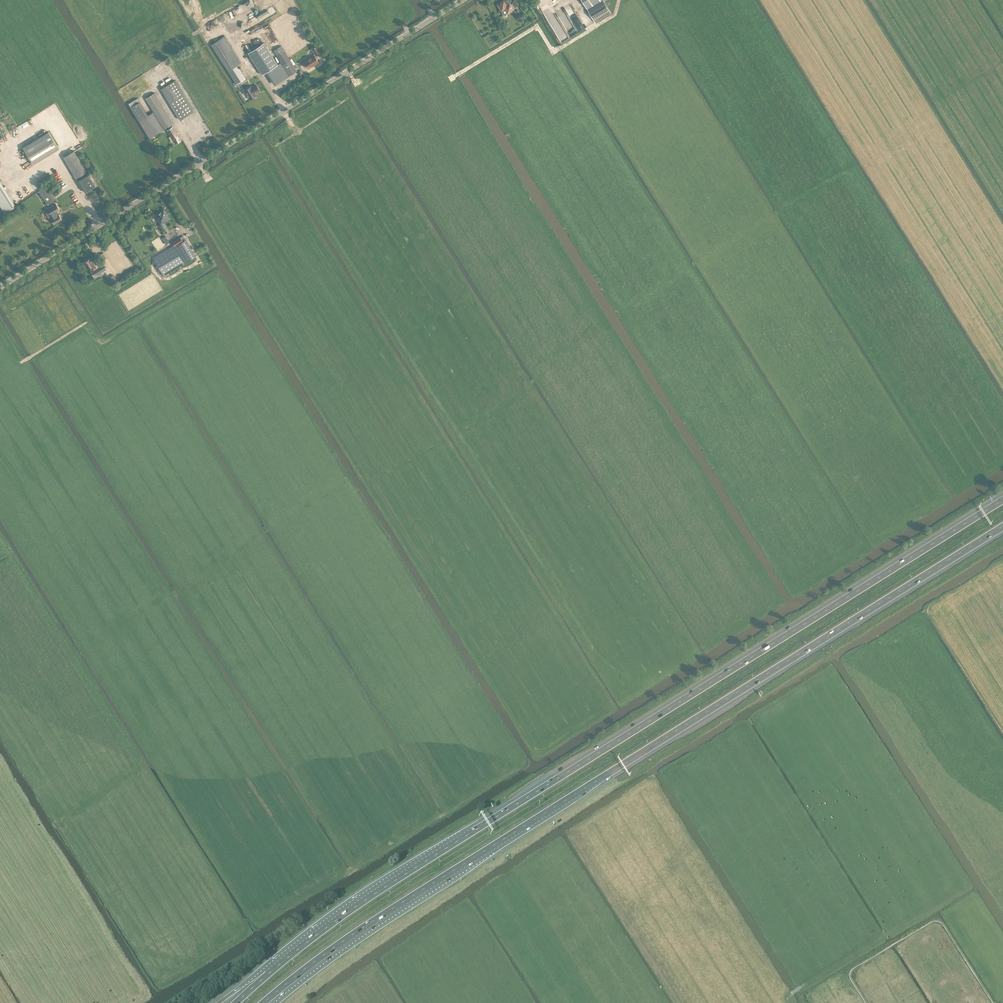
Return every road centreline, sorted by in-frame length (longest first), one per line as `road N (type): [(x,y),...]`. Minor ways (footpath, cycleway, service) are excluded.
road 1 (motorway): [(1002,499),(375,894),(245,993)]
road 2 (motorway): [(265,1002),(393,910),(1002,529)]
road 3 (unclassified): [(0,287),(461,0)]
road 4 (track): [(450,79),(534,28),(554,52),(614,14),(619,0)]

